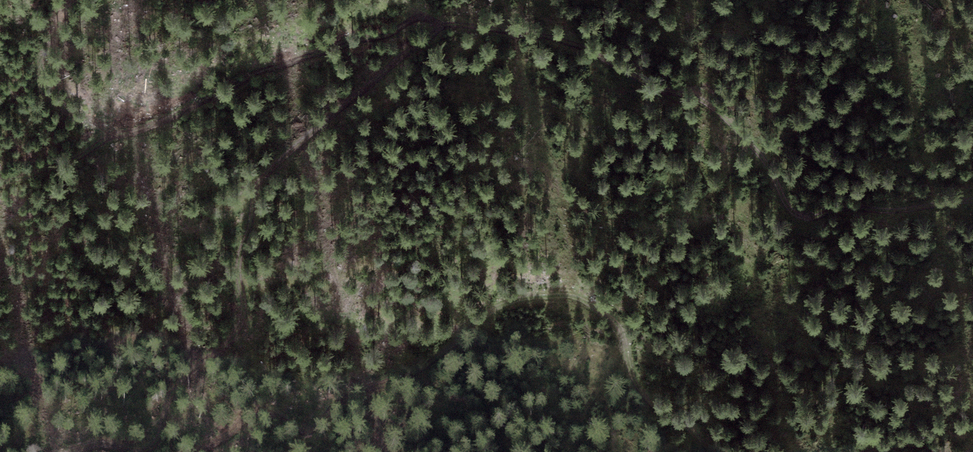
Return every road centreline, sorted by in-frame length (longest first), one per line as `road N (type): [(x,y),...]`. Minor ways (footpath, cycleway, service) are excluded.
road 1 (track): [(0,180),(73,158),(109,134),(143,131),(222,86),(425,26),(475,25),(575,43),(659,91),(710,104),(775,176),(793,214),(909,210),(972,197)]
road 2 (track): [(713,451),(691,429),(658,413),(628,368),(627,333),(587,300),(548,295),(506,305),(413,372),(330,406),(307,433),(255,413),(199,451)]

